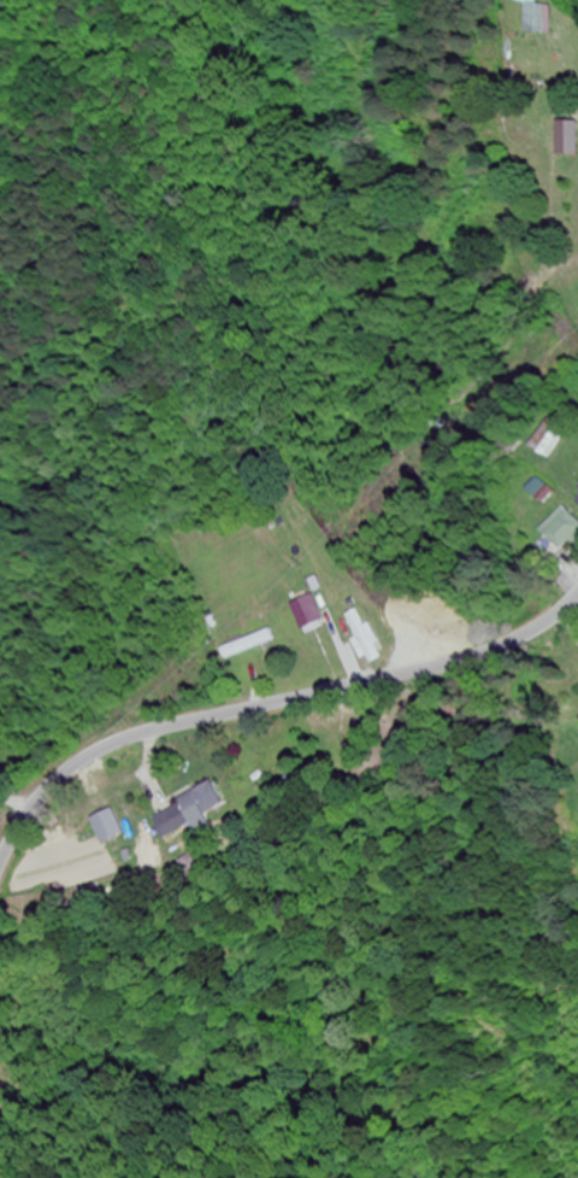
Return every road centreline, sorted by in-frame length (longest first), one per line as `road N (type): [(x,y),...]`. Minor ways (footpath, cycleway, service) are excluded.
road 1 (secondary): [(0,867),(61,776),(114,745),(474,658),(544,623),(577,594)]

